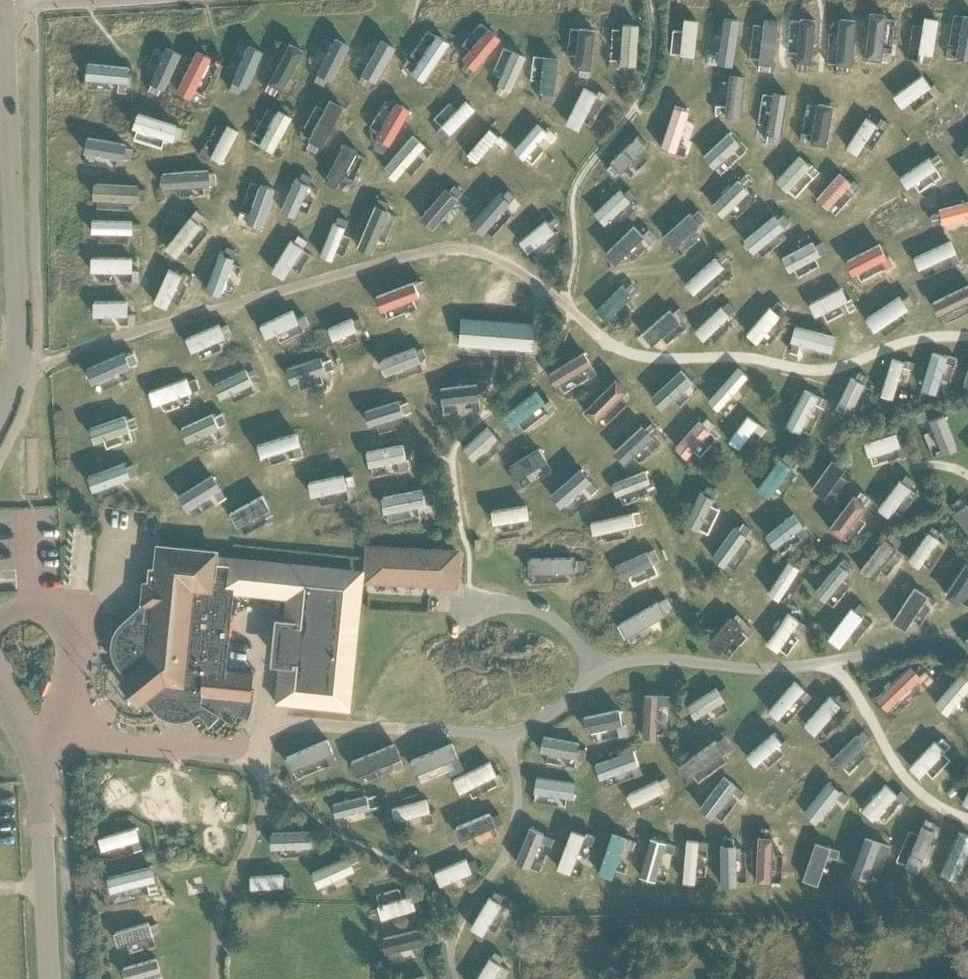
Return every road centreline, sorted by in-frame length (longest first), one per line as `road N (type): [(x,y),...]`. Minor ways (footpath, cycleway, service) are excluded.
road 1 (unclassified): [(0,402),(17,337),(4,0)]
road 2 (unclassified): [(47,978),(40,836),(21,738)]
road 3 (unclassified): [(67,723),(169,743),(265,745)]
road 4 (residential): [(67,723),(71,647),(55,613),(35,604),(0,622)]

